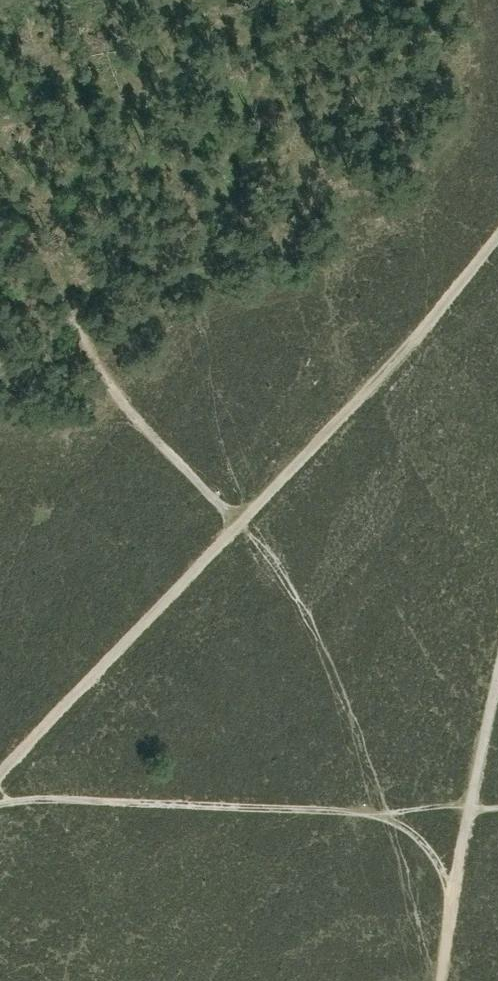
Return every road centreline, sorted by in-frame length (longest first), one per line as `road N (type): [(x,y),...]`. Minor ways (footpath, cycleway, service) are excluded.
road 1 (track): [(497,238),(405,348),(0,777)]
road 2 (track): [(0,803),(30,798),(388,813),(497,806)]
road 3 (track): [(0,211),(51,276),(89,357),(124,406),(238,527)]
road 4 (track): [(441,980),(497,680)]

